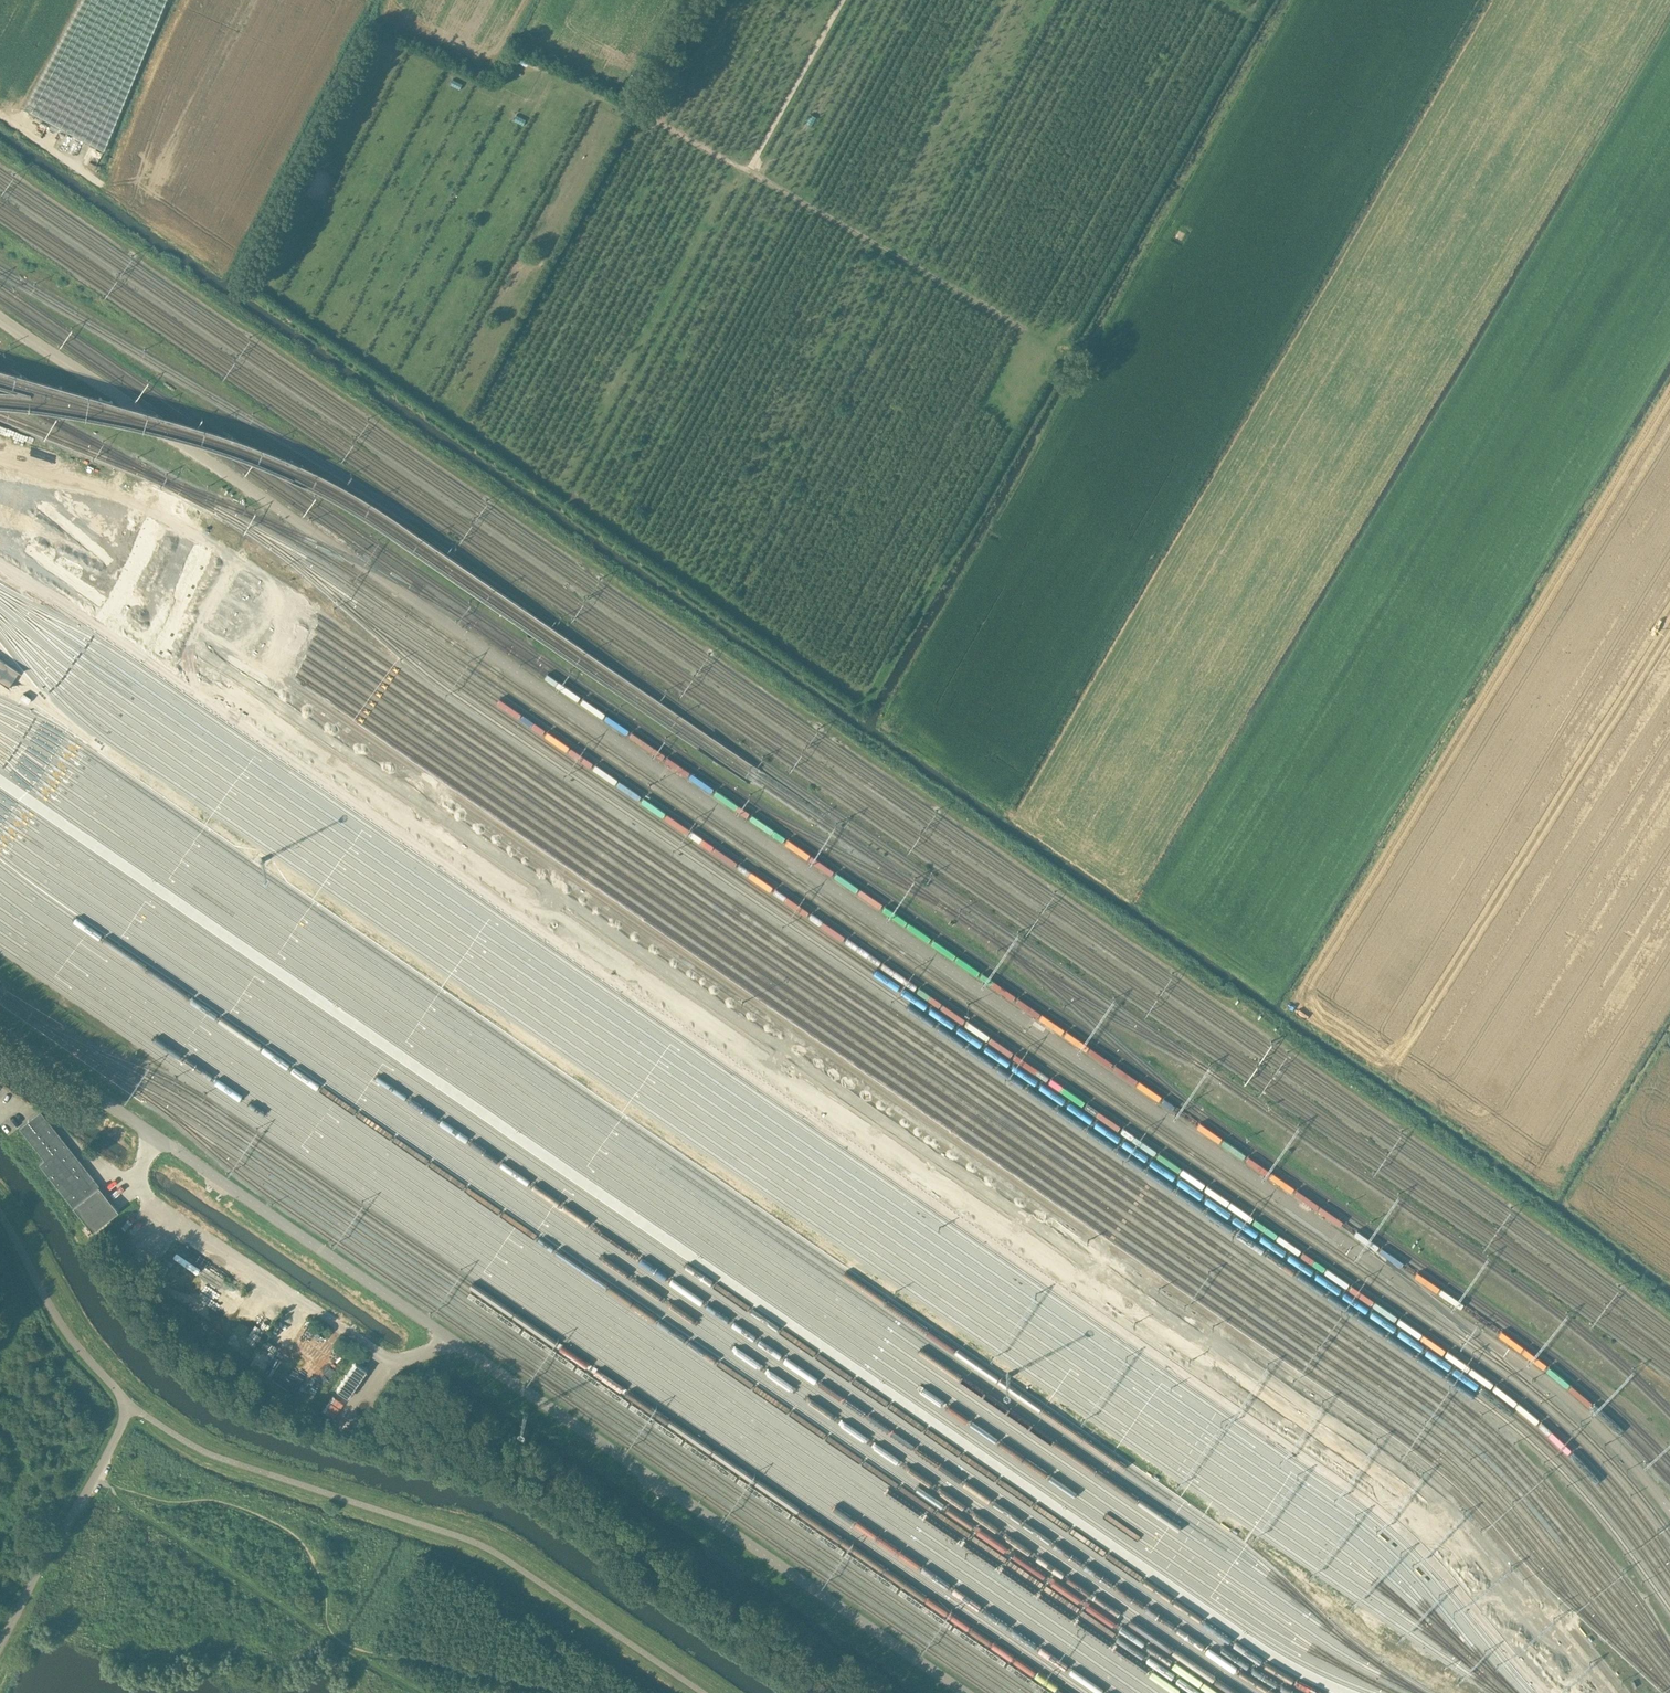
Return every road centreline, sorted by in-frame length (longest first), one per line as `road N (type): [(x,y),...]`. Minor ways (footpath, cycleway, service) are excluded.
road 1 (track): [(514,76),(554,72),(710,150),(1061,350)]
road 2 (unclassified): [(0,1647),(114,1442),(124,1407),(55,1317),(0,1216)]
road 3 (track): [(749,172),(843,0)]
road 4 (unclassified): [(101,184),(0,115)]

